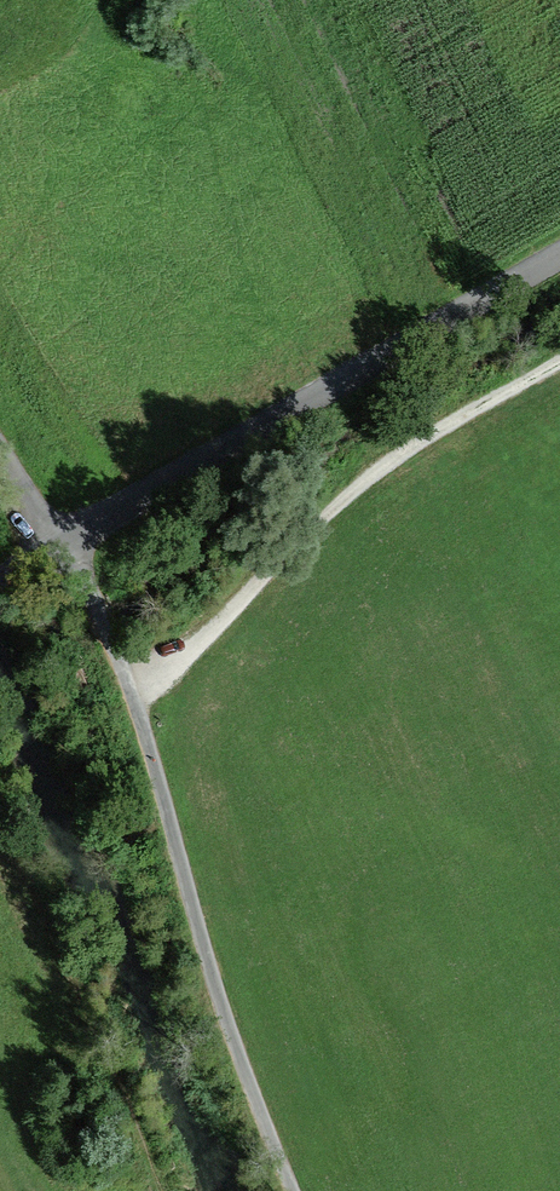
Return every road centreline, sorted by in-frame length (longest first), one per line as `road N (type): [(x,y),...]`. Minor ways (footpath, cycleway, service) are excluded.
road 1 (track): [(297,1190),(214,979),(131,694),(93,596),(52,543)]
road 2 (unclassified): [(0,575),(559,253)]
road 3 (track): [(131,694),(191,664),(396,464),(559,365)]
road 4 (track): [(0,842),(25,881),(133,1135)]

